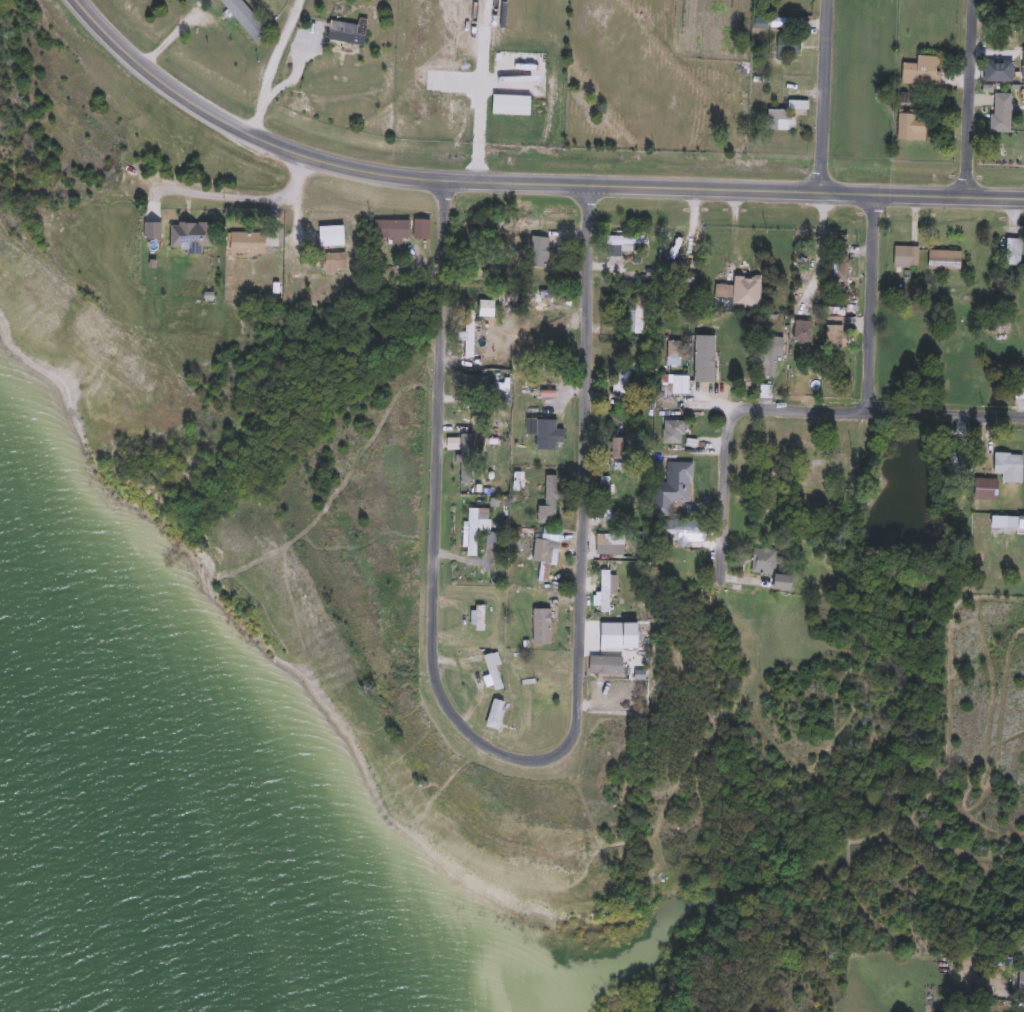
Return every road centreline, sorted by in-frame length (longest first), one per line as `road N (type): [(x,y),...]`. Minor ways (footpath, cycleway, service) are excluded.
road 1 (residential): [(444,178),(430,659),(461,723),(508,758),(553,753),(574,732),(589,184)]
road 2 (tertiary): [(1023,195),(444,178),(341,164),(253,138),(200,109),(79,0)]
road 3 (residential): [(1023,413),(740,405),(725,429),(723,598)]
road 4 (residential): [(866,408),(876,191)]
road 5 (residential): [(966,194),(972,0)]
road 6 (residential): [(820,190),(827,0)]

